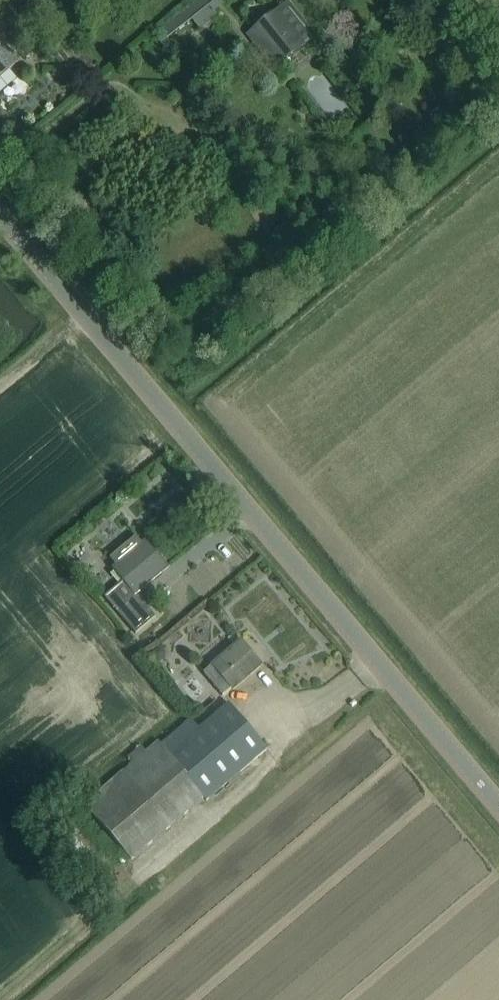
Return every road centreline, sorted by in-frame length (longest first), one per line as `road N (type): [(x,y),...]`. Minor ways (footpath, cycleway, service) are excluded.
road 1 (residential): [(498,805),(0,214)]

